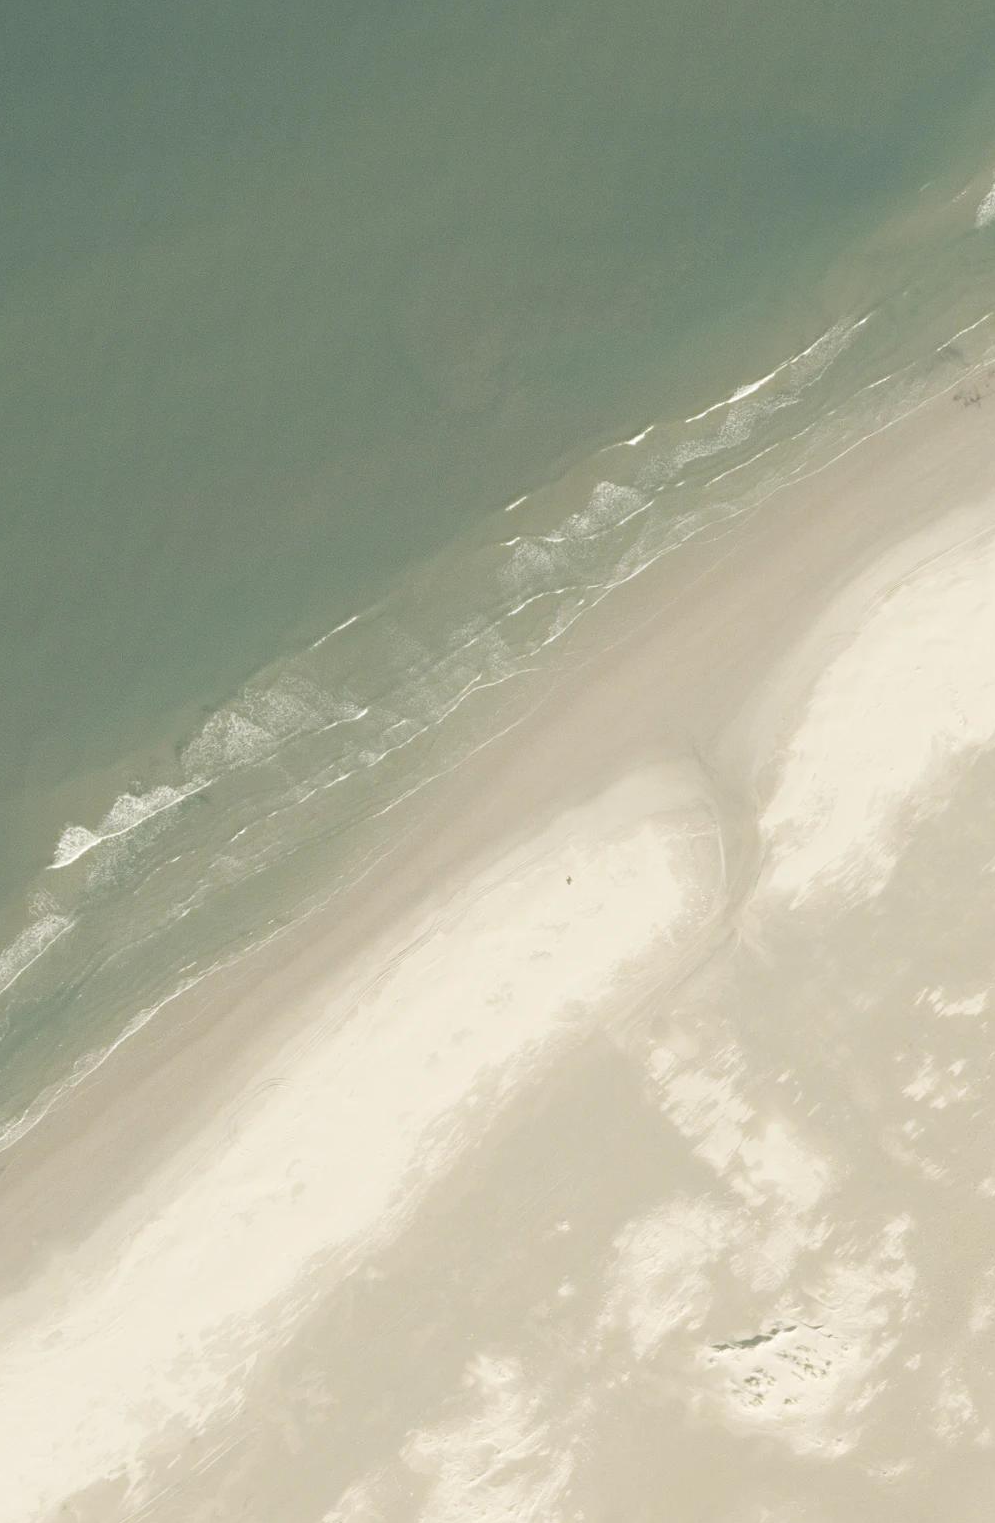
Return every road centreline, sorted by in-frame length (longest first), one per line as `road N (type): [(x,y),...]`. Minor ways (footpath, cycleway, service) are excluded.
road 1 (track): [(536,1522),(994,1170)]

